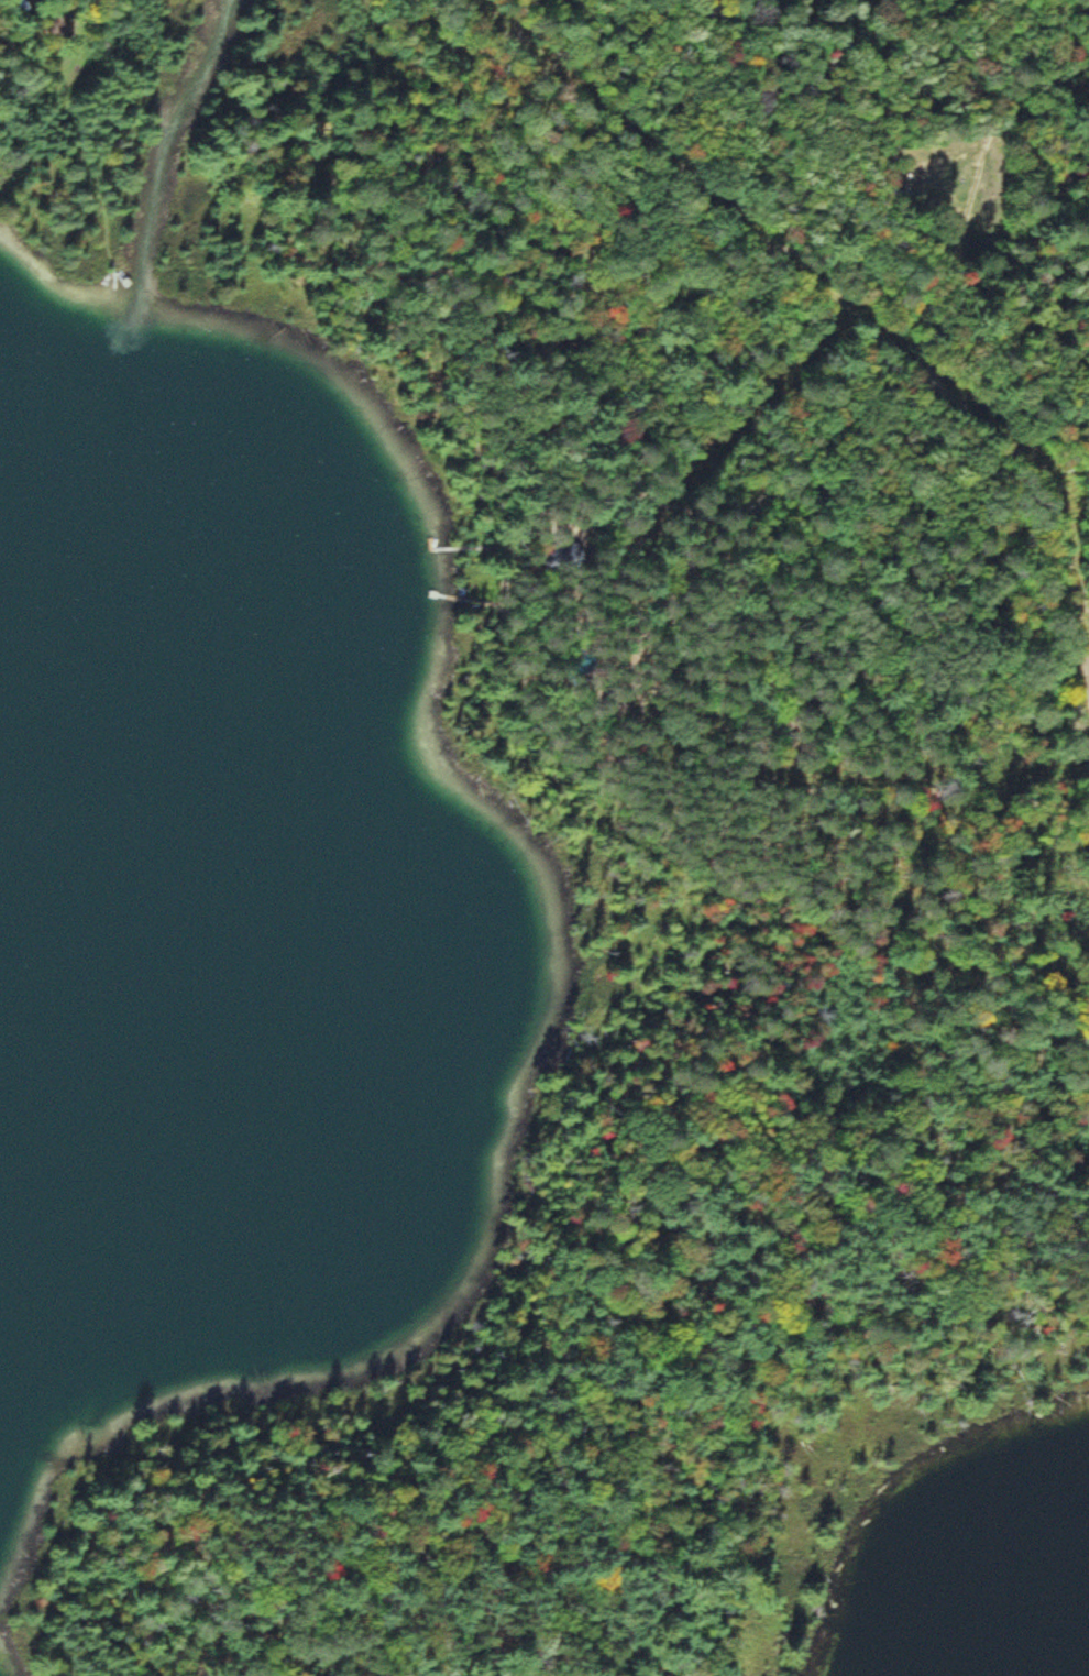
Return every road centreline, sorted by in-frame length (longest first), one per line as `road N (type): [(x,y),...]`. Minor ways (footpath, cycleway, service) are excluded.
road 1 (track): [(1088,212),(1081,208),(921,291),(857,412),(668,489),(546,512)]

